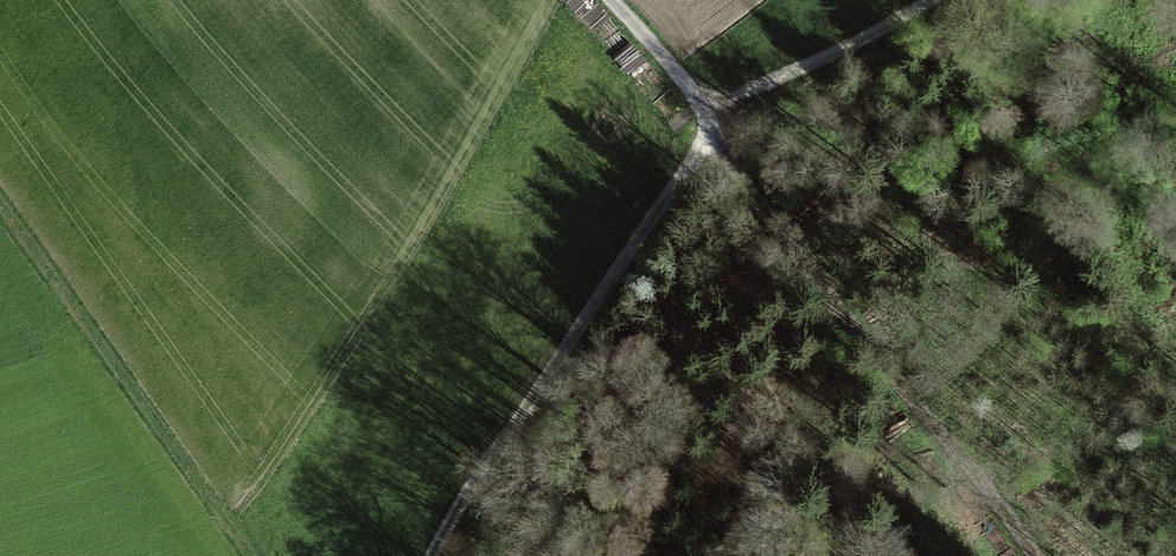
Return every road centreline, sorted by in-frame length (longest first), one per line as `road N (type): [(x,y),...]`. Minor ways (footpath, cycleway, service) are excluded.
road 1 (track): [(1037,555),(932,418),(817,290),(708,117)]
road 2 (track): [(708,117),(437,555)]
road 3 (track): [(0,202),(253,555)]
road 4 (track): [(708,117),(747,89),(931,0)]
road 5 (track): [(612,0),(708,117)]

